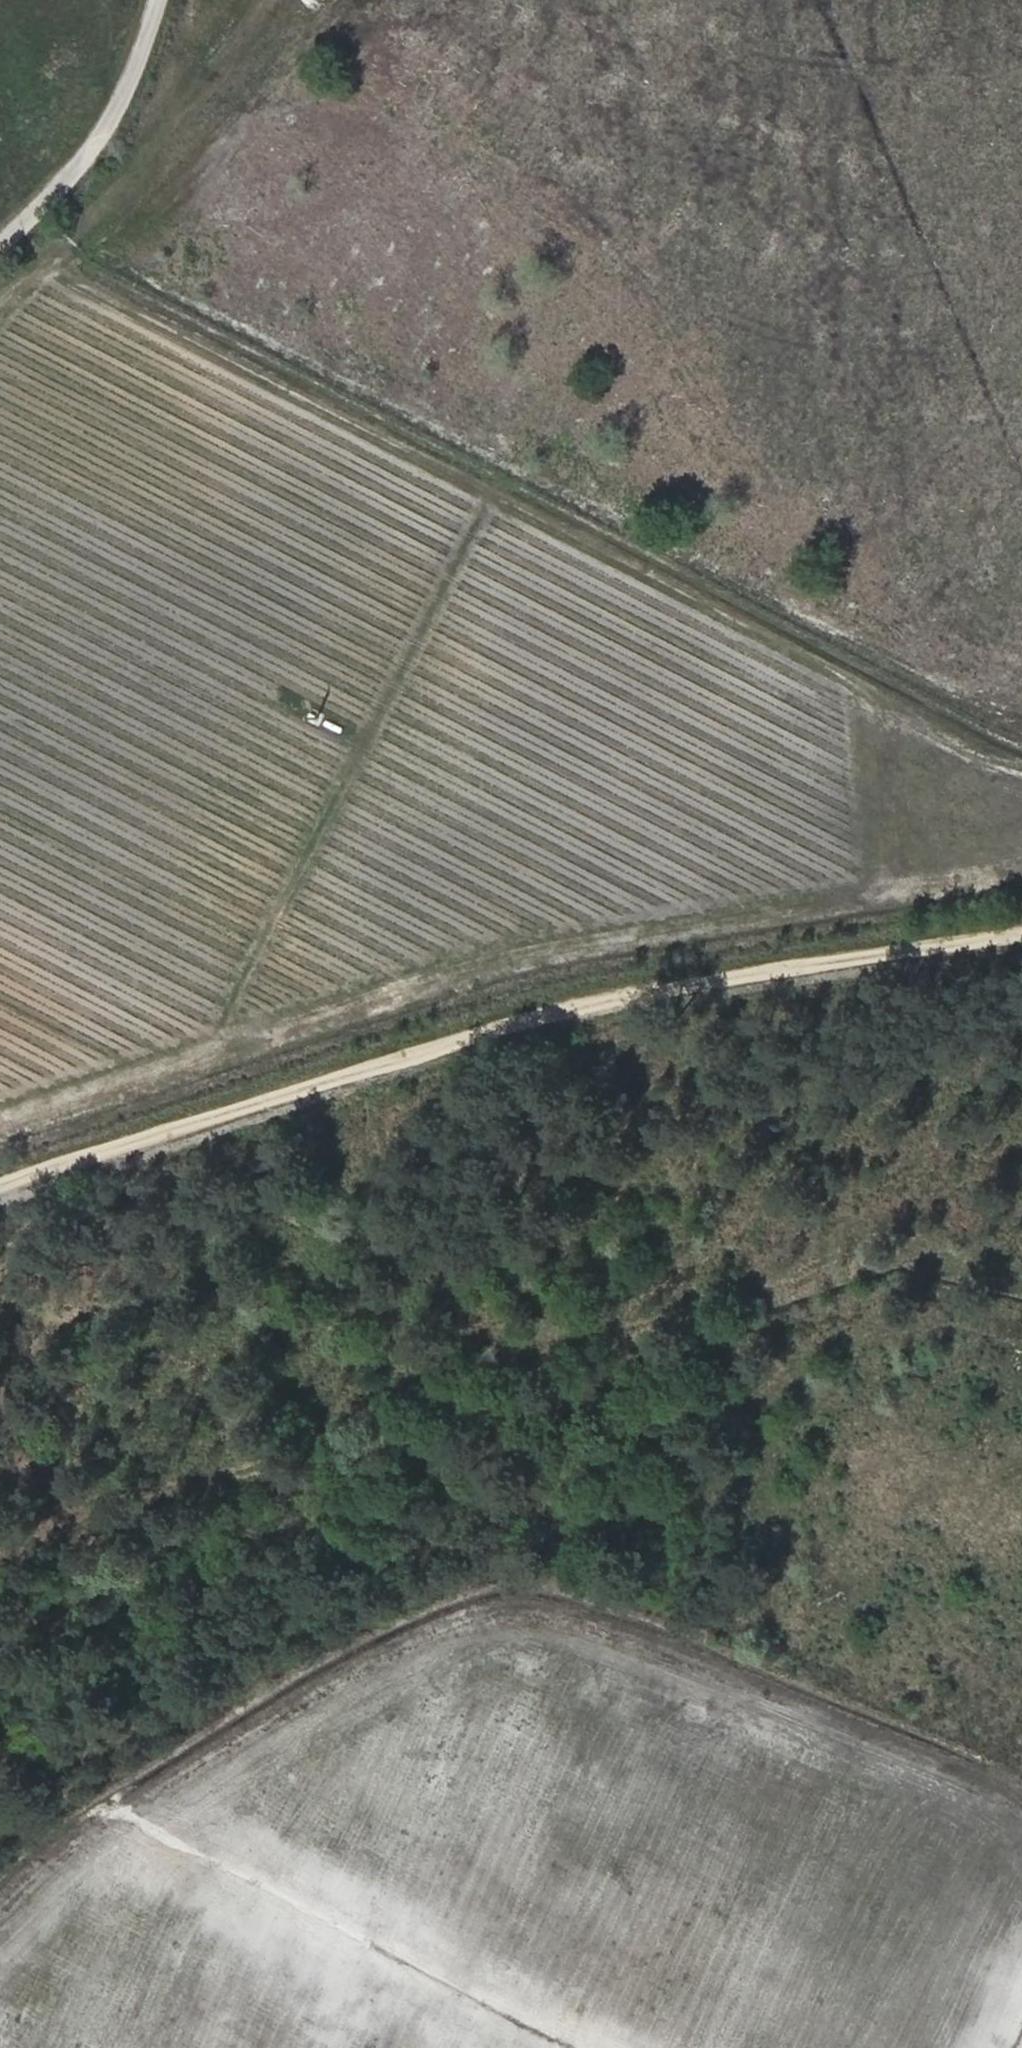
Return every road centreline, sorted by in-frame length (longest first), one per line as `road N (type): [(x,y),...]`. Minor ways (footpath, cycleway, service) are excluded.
road 1 (track): [(0,1188),(547,1015),(1021,932)]
road 2 (track): [(162,0),(122,130),(0,251)]

